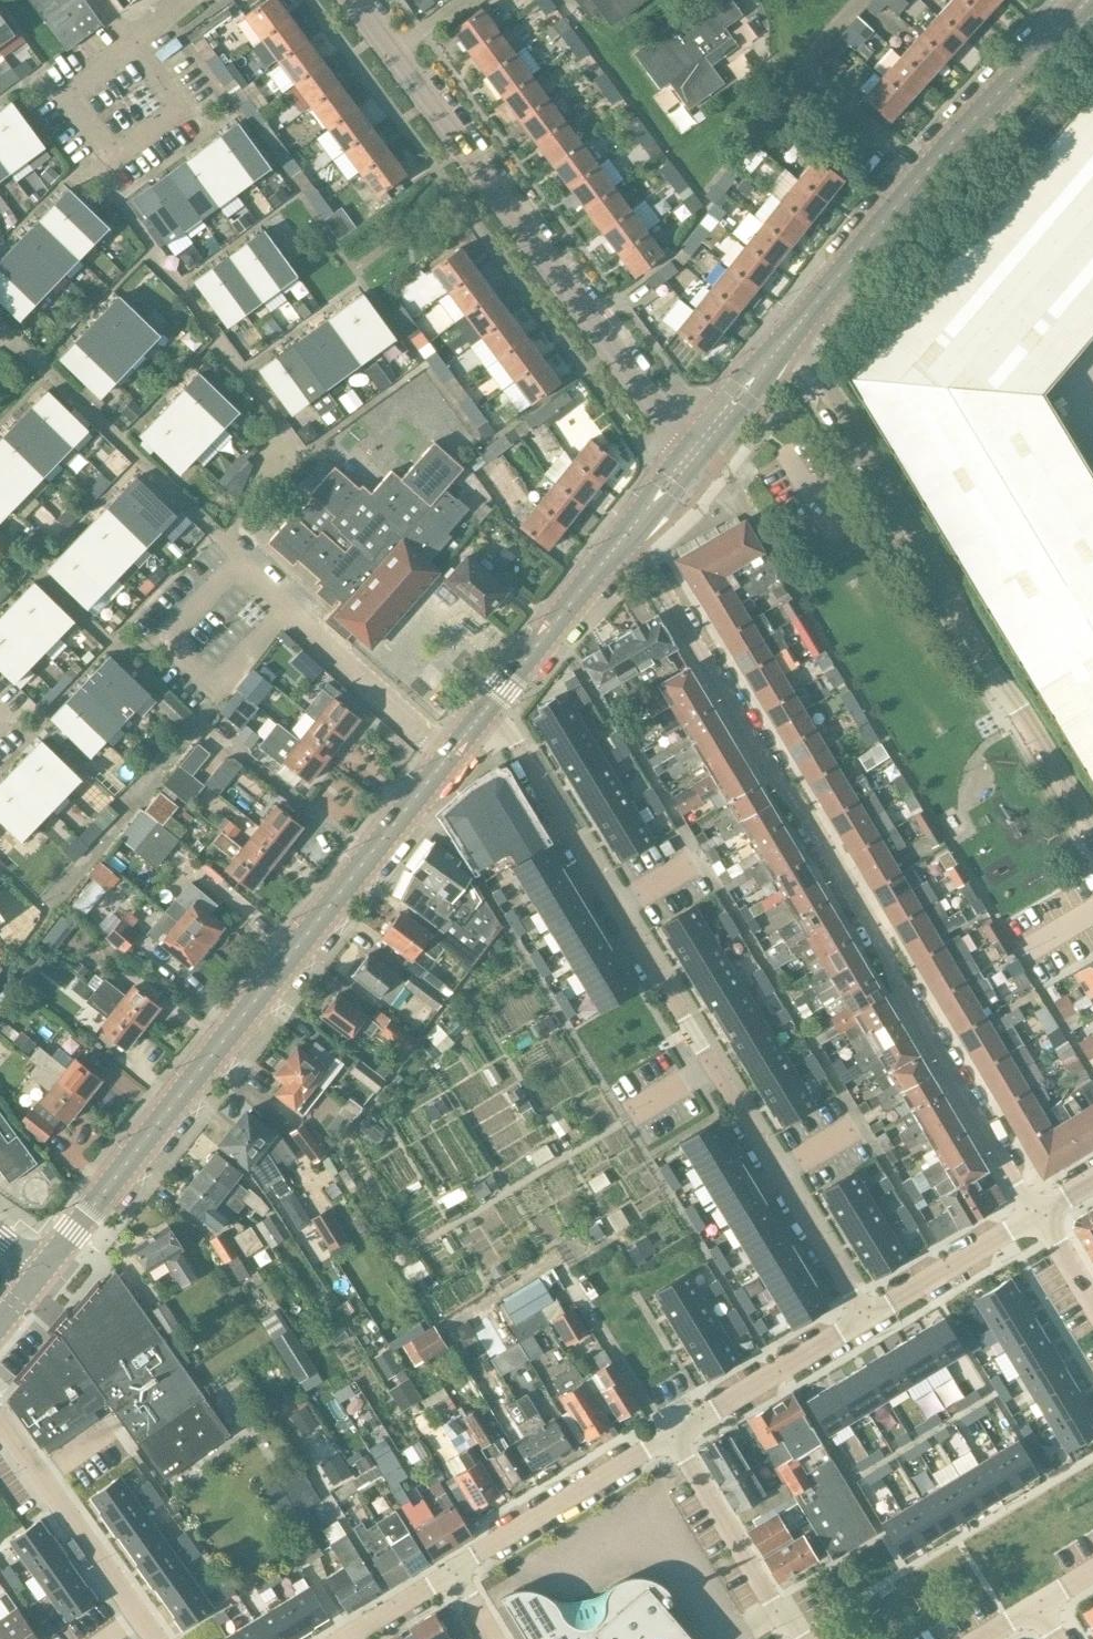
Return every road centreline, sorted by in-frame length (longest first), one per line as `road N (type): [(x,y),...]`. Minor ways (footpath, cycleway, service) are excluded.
road 1 (residential): [(629,534),(1040,1215)]
road 2 (residential): [(484,712),(517,741),(864,1313)]
road 3 (tertiary): [(45,1268),(450,754)]
road 4 (residential): [(1092,832),(971,643),(948,583),(794,328)]
road 5 (residential): [(692,454),(393,54)]
road 6 (tertiary): [(794,328),(926,172),(1088,0)]
road 7 (residential): [(450,754),(237,562)]
road 8 (residential): [(154,1638),(0,1419)]
road 9 (residential): [(457,1572),(671,1435)]
road 10 (residential): [(803,1638),(671,1435)]
road 11 (tertiary): [(484,712),(629,534)]
road 12 (residential): [(671,1435),(864,1313)]
road 13 (residential): [(864,1313),(1040,1215)]
road 14 (tertiary): [(692,454),(794,328)]
road 15 (residential): [(348,1638),(457,1572)]

